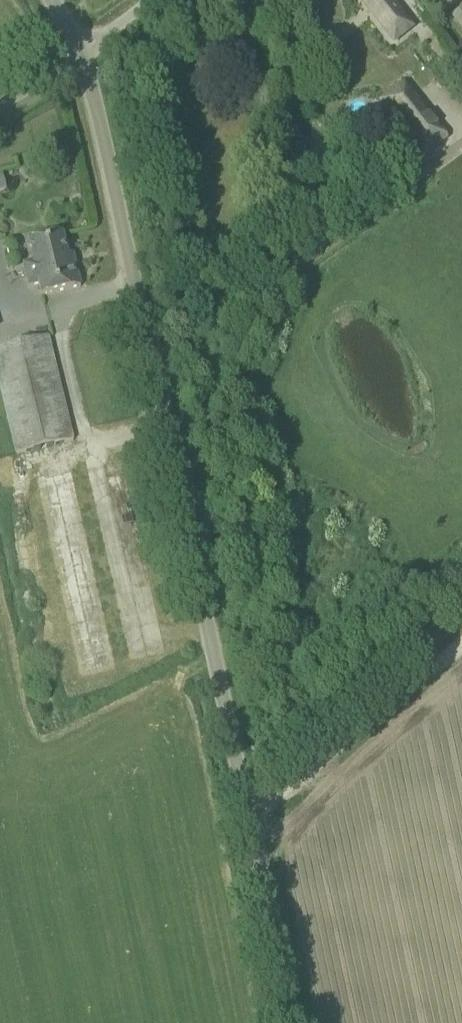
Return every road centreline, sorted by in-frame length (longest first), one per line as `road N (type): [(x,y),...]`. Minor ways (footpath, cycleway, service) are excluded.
road 1 (unclassified): [(244,824),(81,56)]
road 2 (unclassified): [(461,648),(244,824)]
road 3 (unclassified): [(288,1022),(244,824)]

